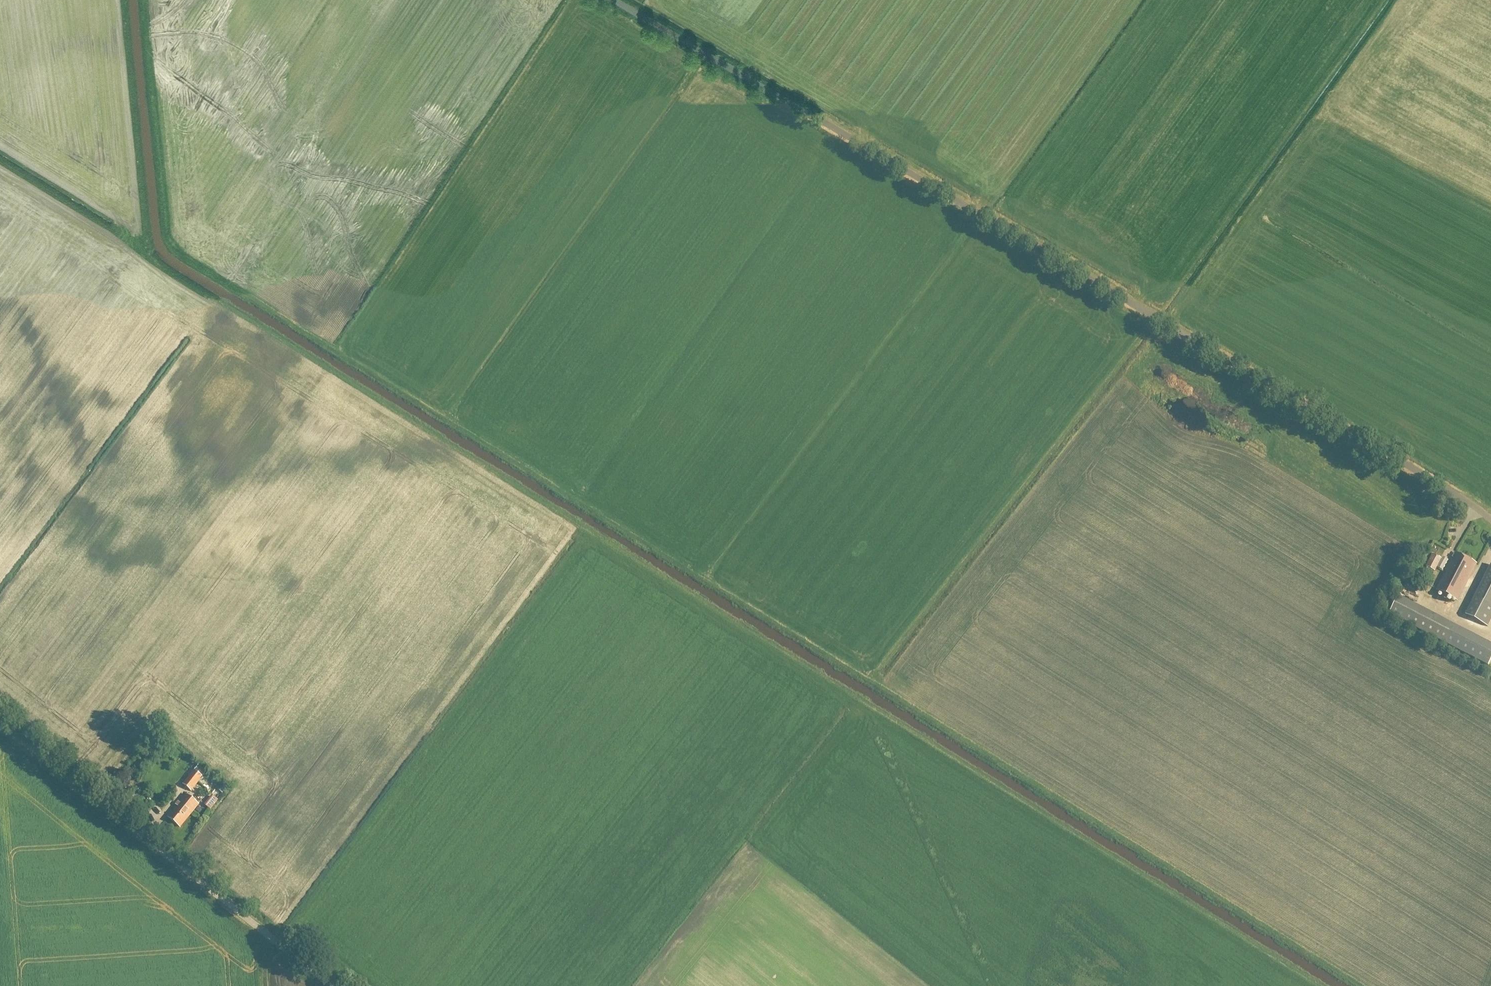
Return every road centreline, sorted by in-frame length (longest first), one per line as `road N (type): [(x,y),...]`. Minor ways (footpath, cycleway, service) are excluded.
road 1 (unclassified): [(1490,520),(615,0)]
road 2 (unclassified): [(327,985),(0,731)]

